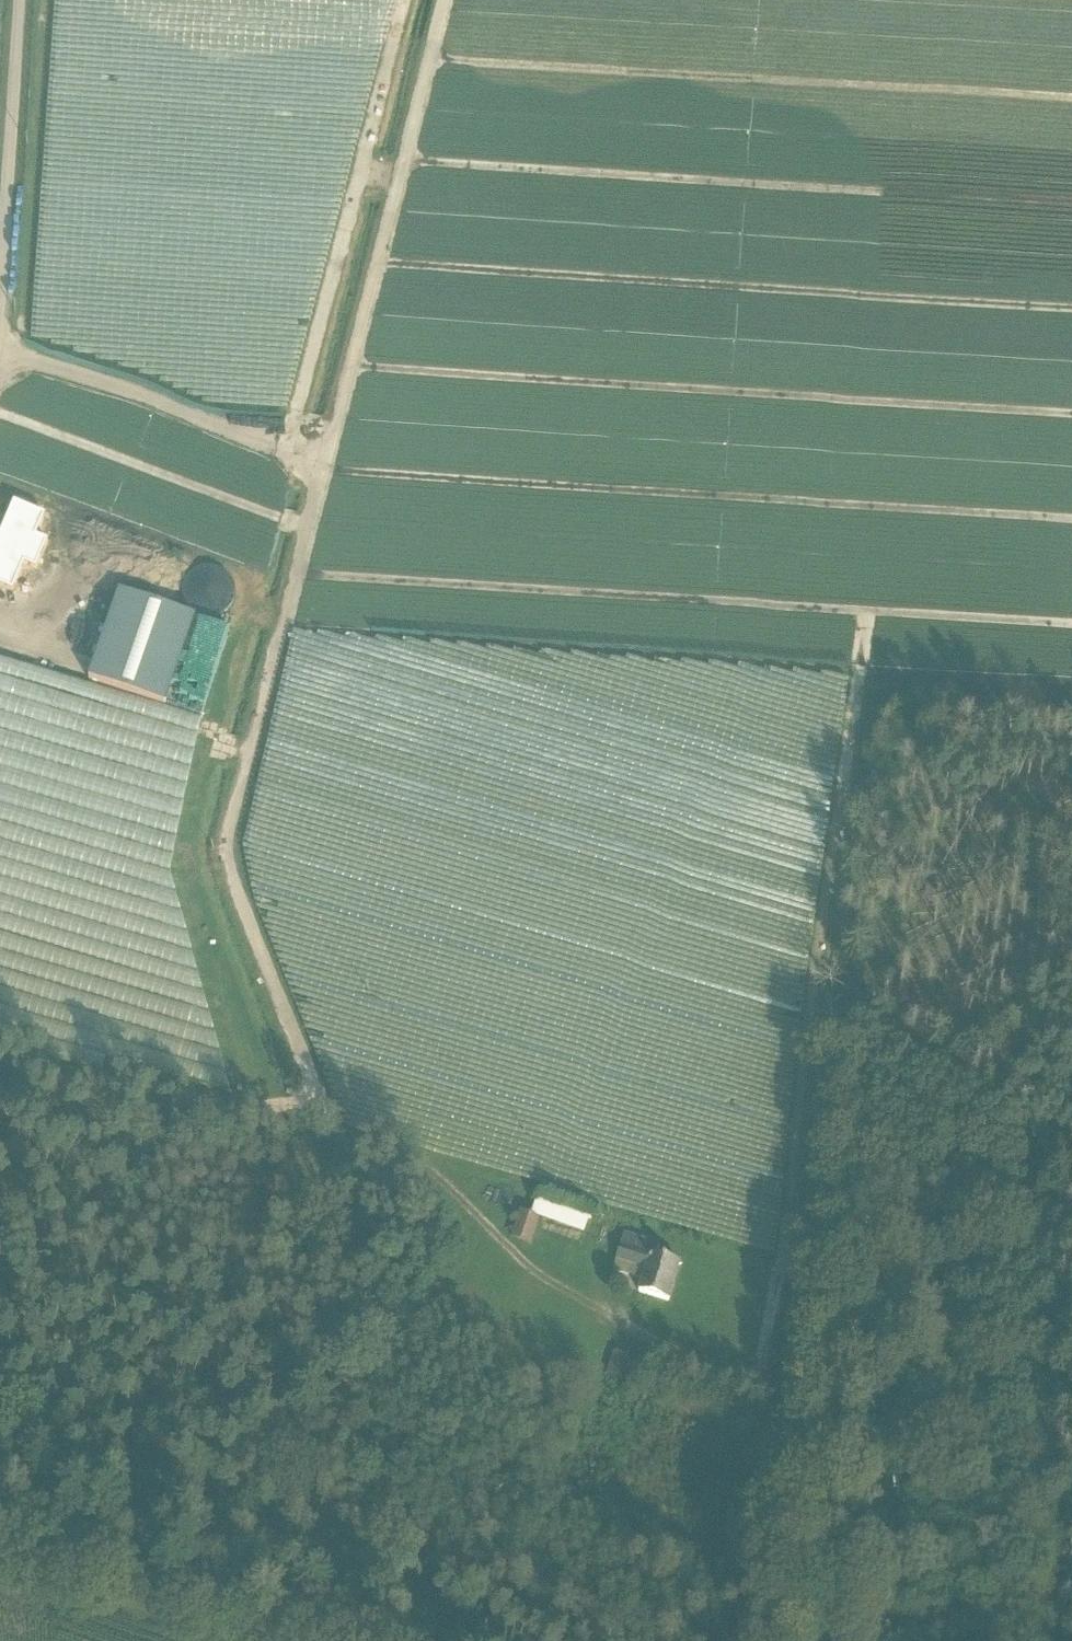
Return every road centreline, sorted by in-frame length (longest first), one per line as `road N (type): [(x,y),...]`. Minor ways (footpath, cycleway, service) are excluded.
road 1 (track): [(499,1640),(0,1397)]
road 2 (track): [(756,1640),(790,1403),(781,1384),(631,1334),(601,1313),(595,1251)]
road 3 (unclassified): [(0,271),(24,0)]

